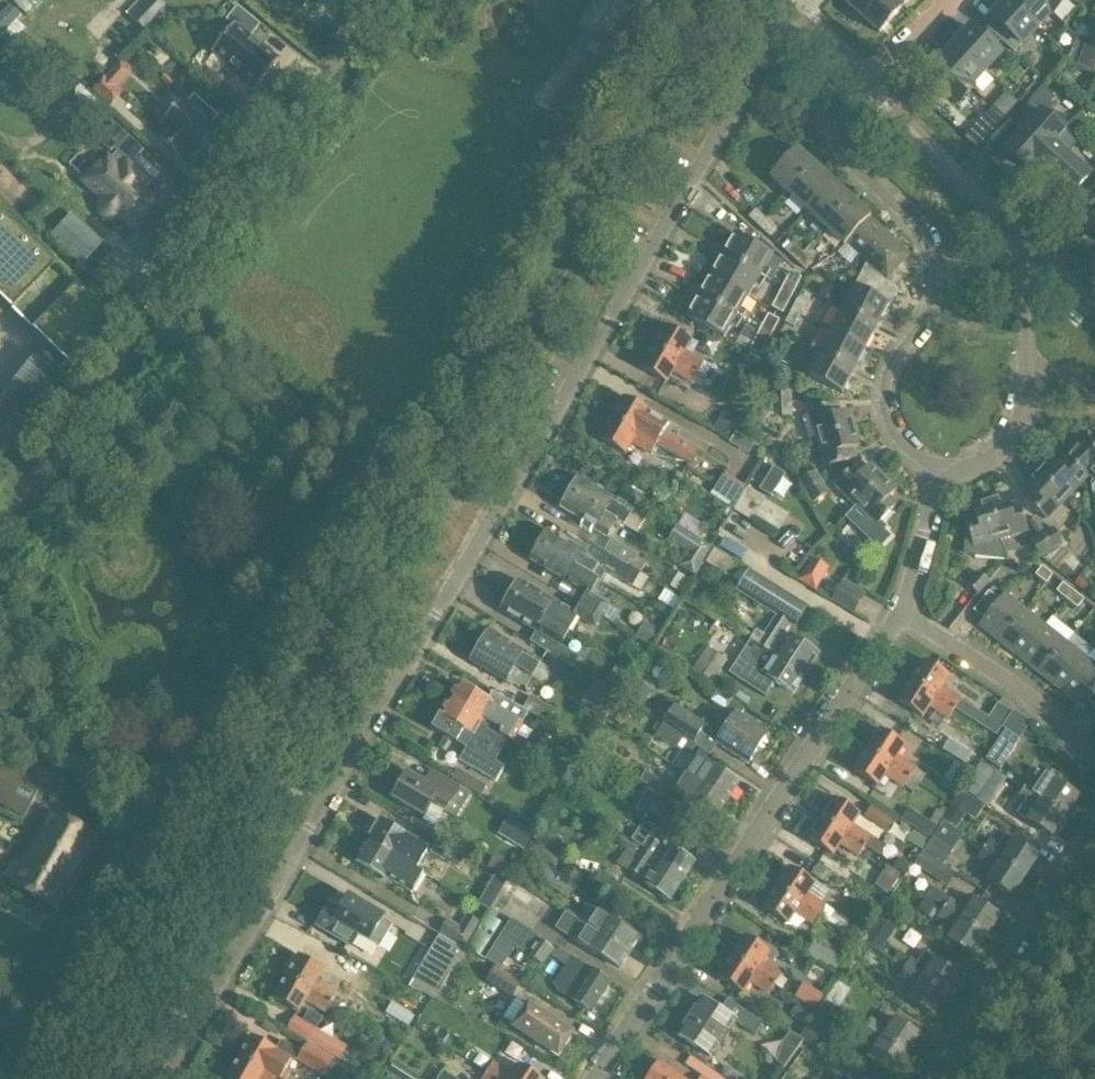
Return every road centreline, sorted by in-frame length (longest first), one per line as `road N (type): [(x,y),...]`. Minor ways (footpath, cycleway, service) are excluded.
road 1 (track): [(78,1078),(718,0)]
road 2 (residential): [(179,1051),(787,17)]
road 3 (unclassified): [(0,538),(380,0)]
road 4 (residential): [(595,1078),(902,616)]
road 5 (residential): [(940,468),(906,449),(884,403),(887,375),(935,293),(935,257),(920,229),(840,149),(831,109),(845,69)]
road 6 (residential): [(932,1078),(1094,833)]
road 7 (residential): [(864,87),(1039,252)]
road 8 (residential): [(1094,757),(1022,691),(902,616)]
road 9 (residential): [(902,616),(940,468)]
road 10 (residential): [(1024,370),(1011,438),(970,469),(940,468)]
road 11 (residential): [(864,87),(953,0)]
road 12 (residential): [(1039,252),(1022,290),(1024,370)]

